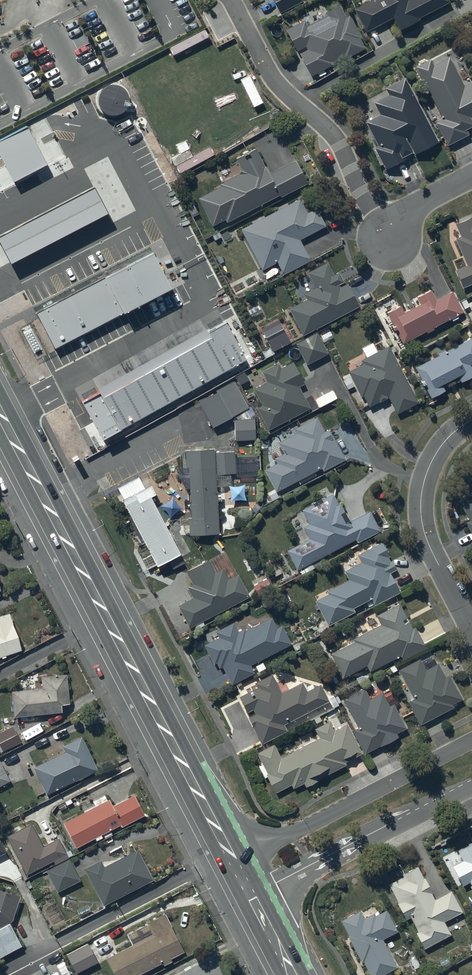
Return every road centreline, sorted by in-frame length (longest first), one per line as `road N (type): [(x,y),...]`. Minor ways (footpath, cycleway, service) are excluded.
road 1 (primary): [(0,412),(234,861)]
road 2 (residential): [(395,227),(371,207),(336,136),(272,75),(232,0)]
road 3 (residential): [(234,861),(471,742)]
road 4 (residential): [(471,787),(251,896)]
road 5 (residential): [(471,629),(421,513),(433,457),(471,419)]

